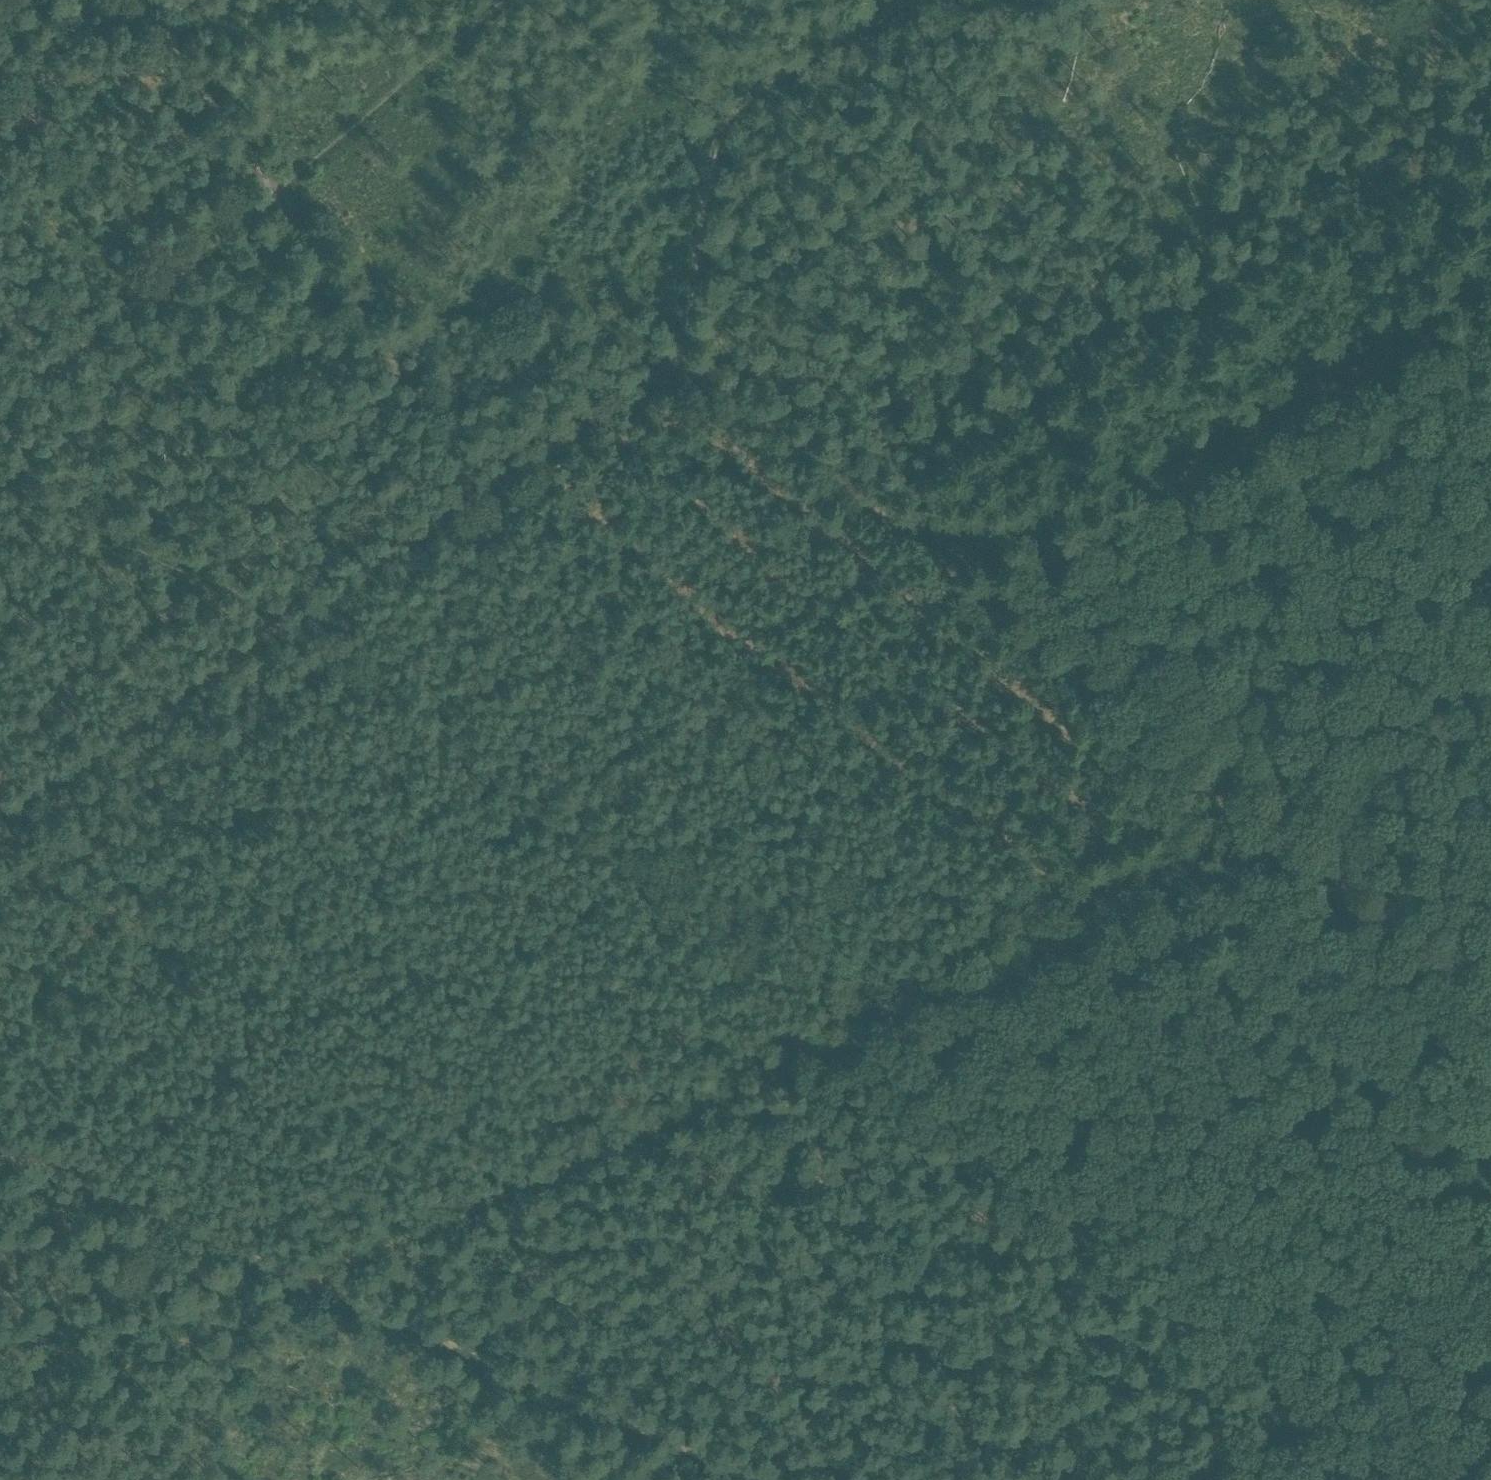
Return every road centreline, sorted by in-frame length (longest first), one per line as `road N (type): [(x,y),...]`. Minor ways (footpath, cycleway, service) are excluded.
road 1 (track): [(0,1144),(768,1479)]

